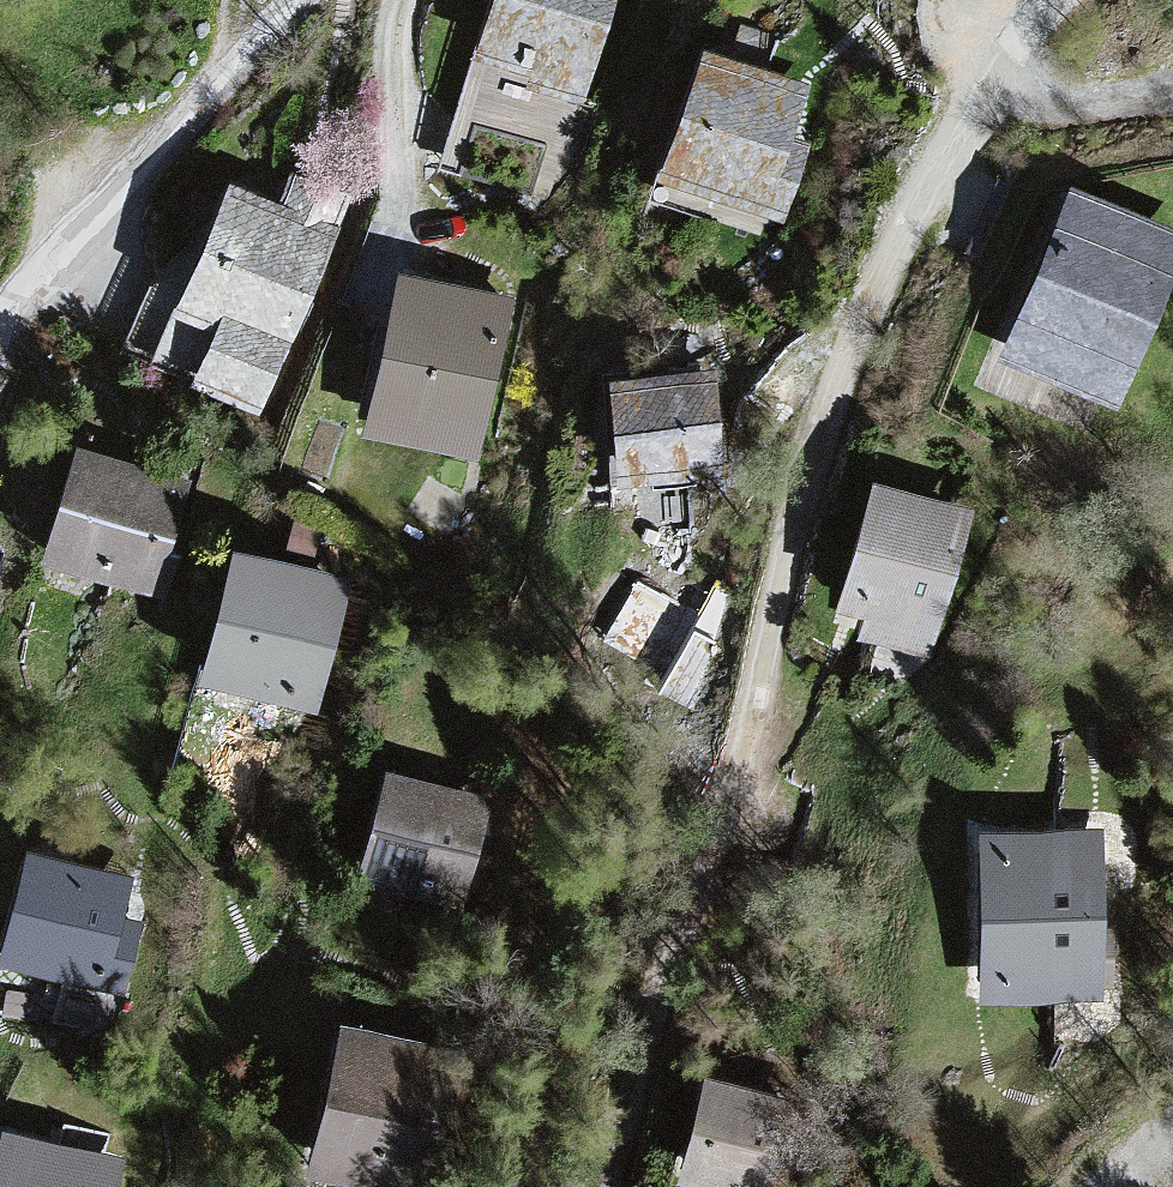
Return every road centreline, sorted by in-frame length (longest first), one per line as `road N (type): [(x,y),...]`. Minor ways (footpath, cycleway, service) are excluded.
road 1 (residential): [(971,105),(903,220),(803,467),(705,851),(597,1186)]
road 2 (residential): [(0,328),(326,0)]
road 3 (residential): [(971,105),(1021,123),(1172,97)]
road 4 (residential): [(1056,0),(971,105)]

